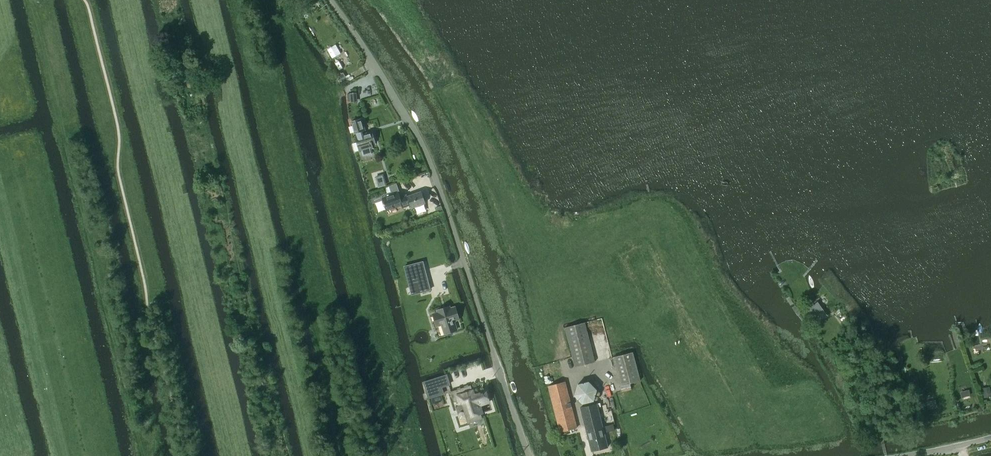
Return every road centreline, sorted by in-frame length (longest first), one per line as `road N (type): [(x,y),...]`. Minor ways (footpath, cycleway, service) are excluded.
road 1 (unclassified): [(528,455),(420,140),(328,0)]

